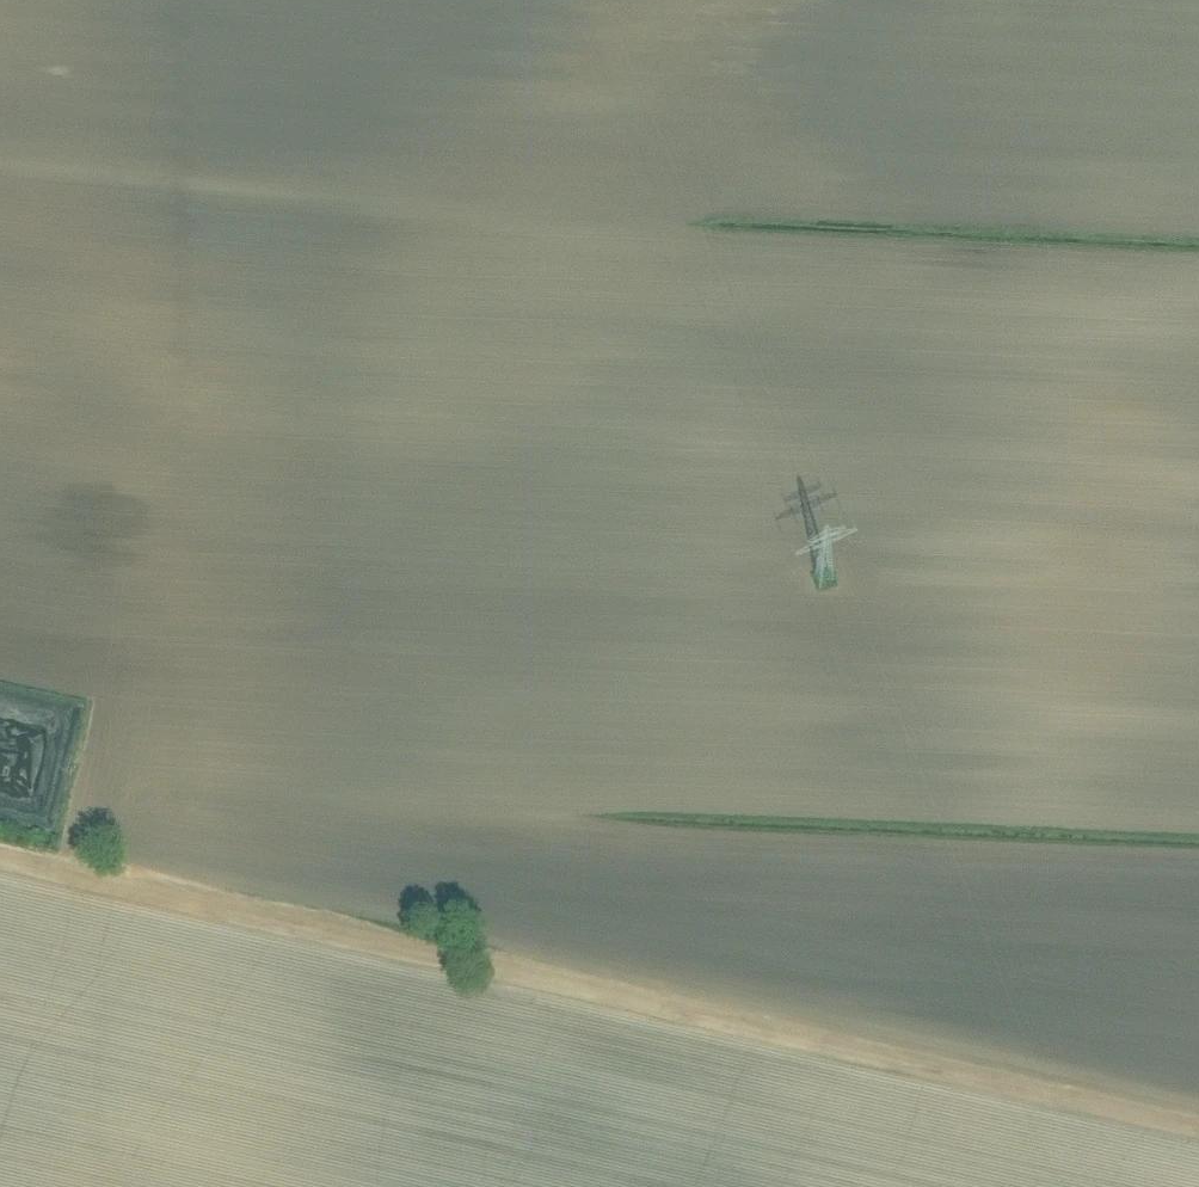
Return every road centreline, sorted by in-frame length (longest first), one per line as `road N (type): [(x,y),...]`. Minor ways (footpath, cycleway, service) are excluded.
road 1 (track): [(1198,1130),(0,857)]

